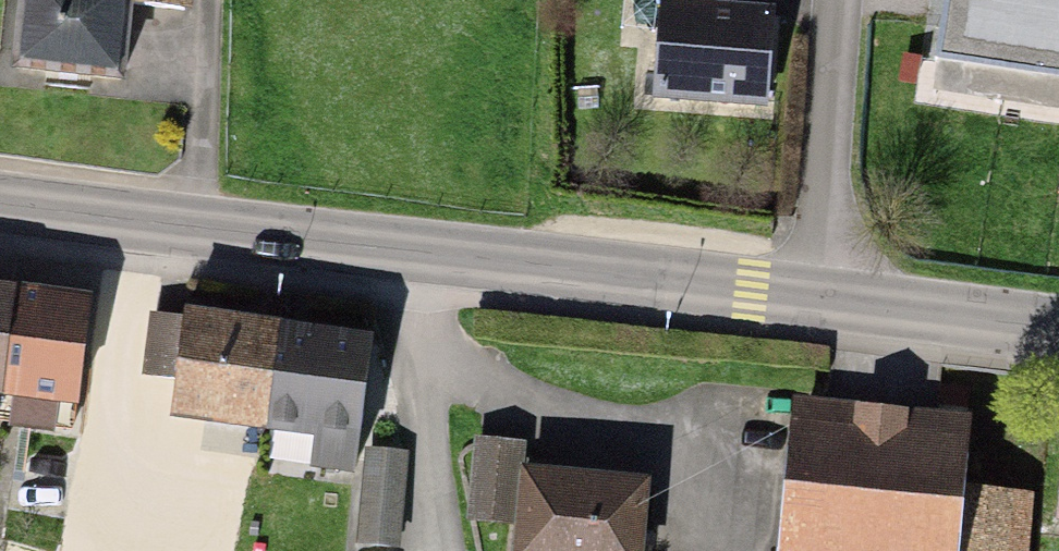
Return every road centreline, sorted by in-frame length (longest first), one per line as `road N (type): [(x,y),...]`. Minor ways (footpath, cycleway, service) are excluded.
road 1 (secondary): [(810,302),(0,200)]
road 2 (residential): [(810,302),(837,0)]
road 3 (secondary): [(1058,334),(810,302)]

